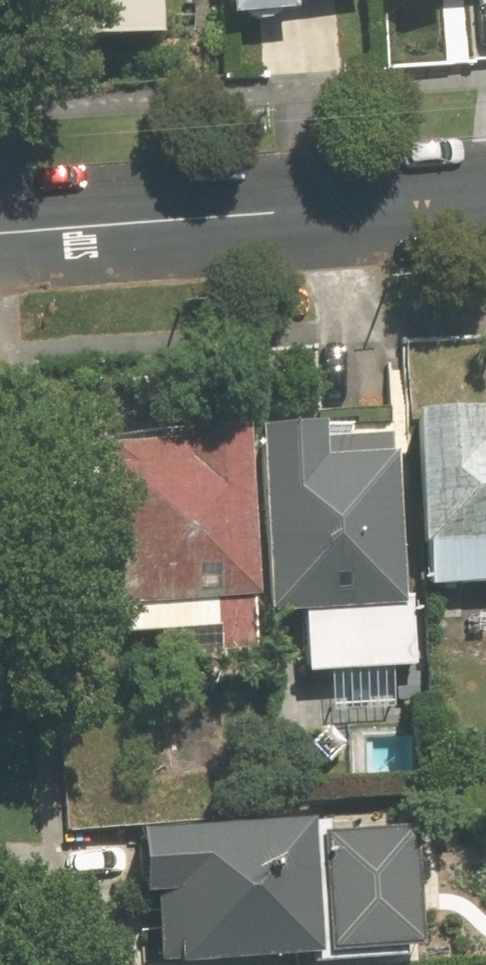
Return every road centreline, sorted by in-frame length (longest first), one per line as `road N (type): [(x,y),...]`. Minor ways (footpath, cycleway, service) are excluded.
road 1 (residential): [(0,229),(485,196)]

